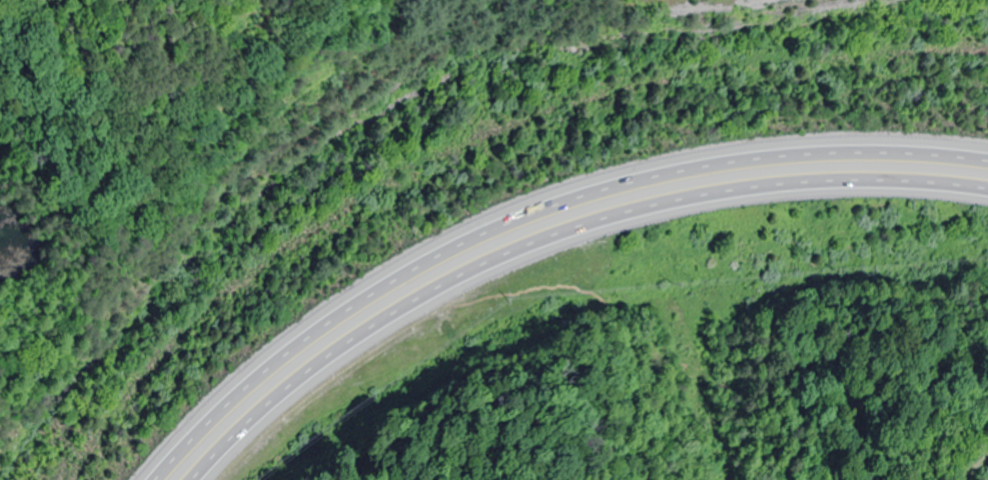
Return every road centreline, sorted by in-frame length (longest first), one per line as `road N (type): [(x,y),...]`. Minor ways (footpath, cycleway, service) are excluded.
road 1 (trunk): [(987,165),(869,157),(748,166),(685,174),(530,218),(390,287),(315,336),(236,400),(162,479)]
road 2 (trunk): [(193,479),(266,405),(343,347),(428,294),(556,236),(668,205),(782,187),(987,192)]

